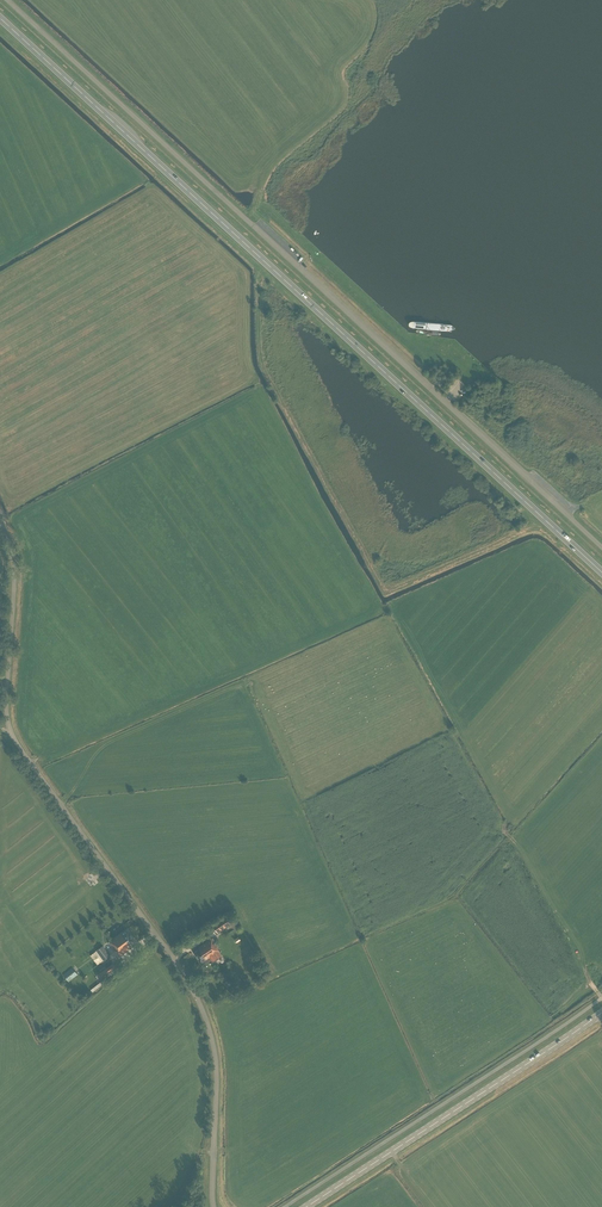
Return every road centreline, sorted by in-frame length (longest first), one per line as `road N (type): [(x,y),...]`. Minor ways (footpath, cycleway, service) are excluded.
road 1 (trunk): [(601,572),(0,18)]
road 2 (unclassified): [(8,0),(601,547)]
road 3 (unclassified): [(213,1206),(216,1066),(196,995),(9,725),(14,579),(0,524)]
road 4 (secondary): [(307,1206),(601,1013)]

